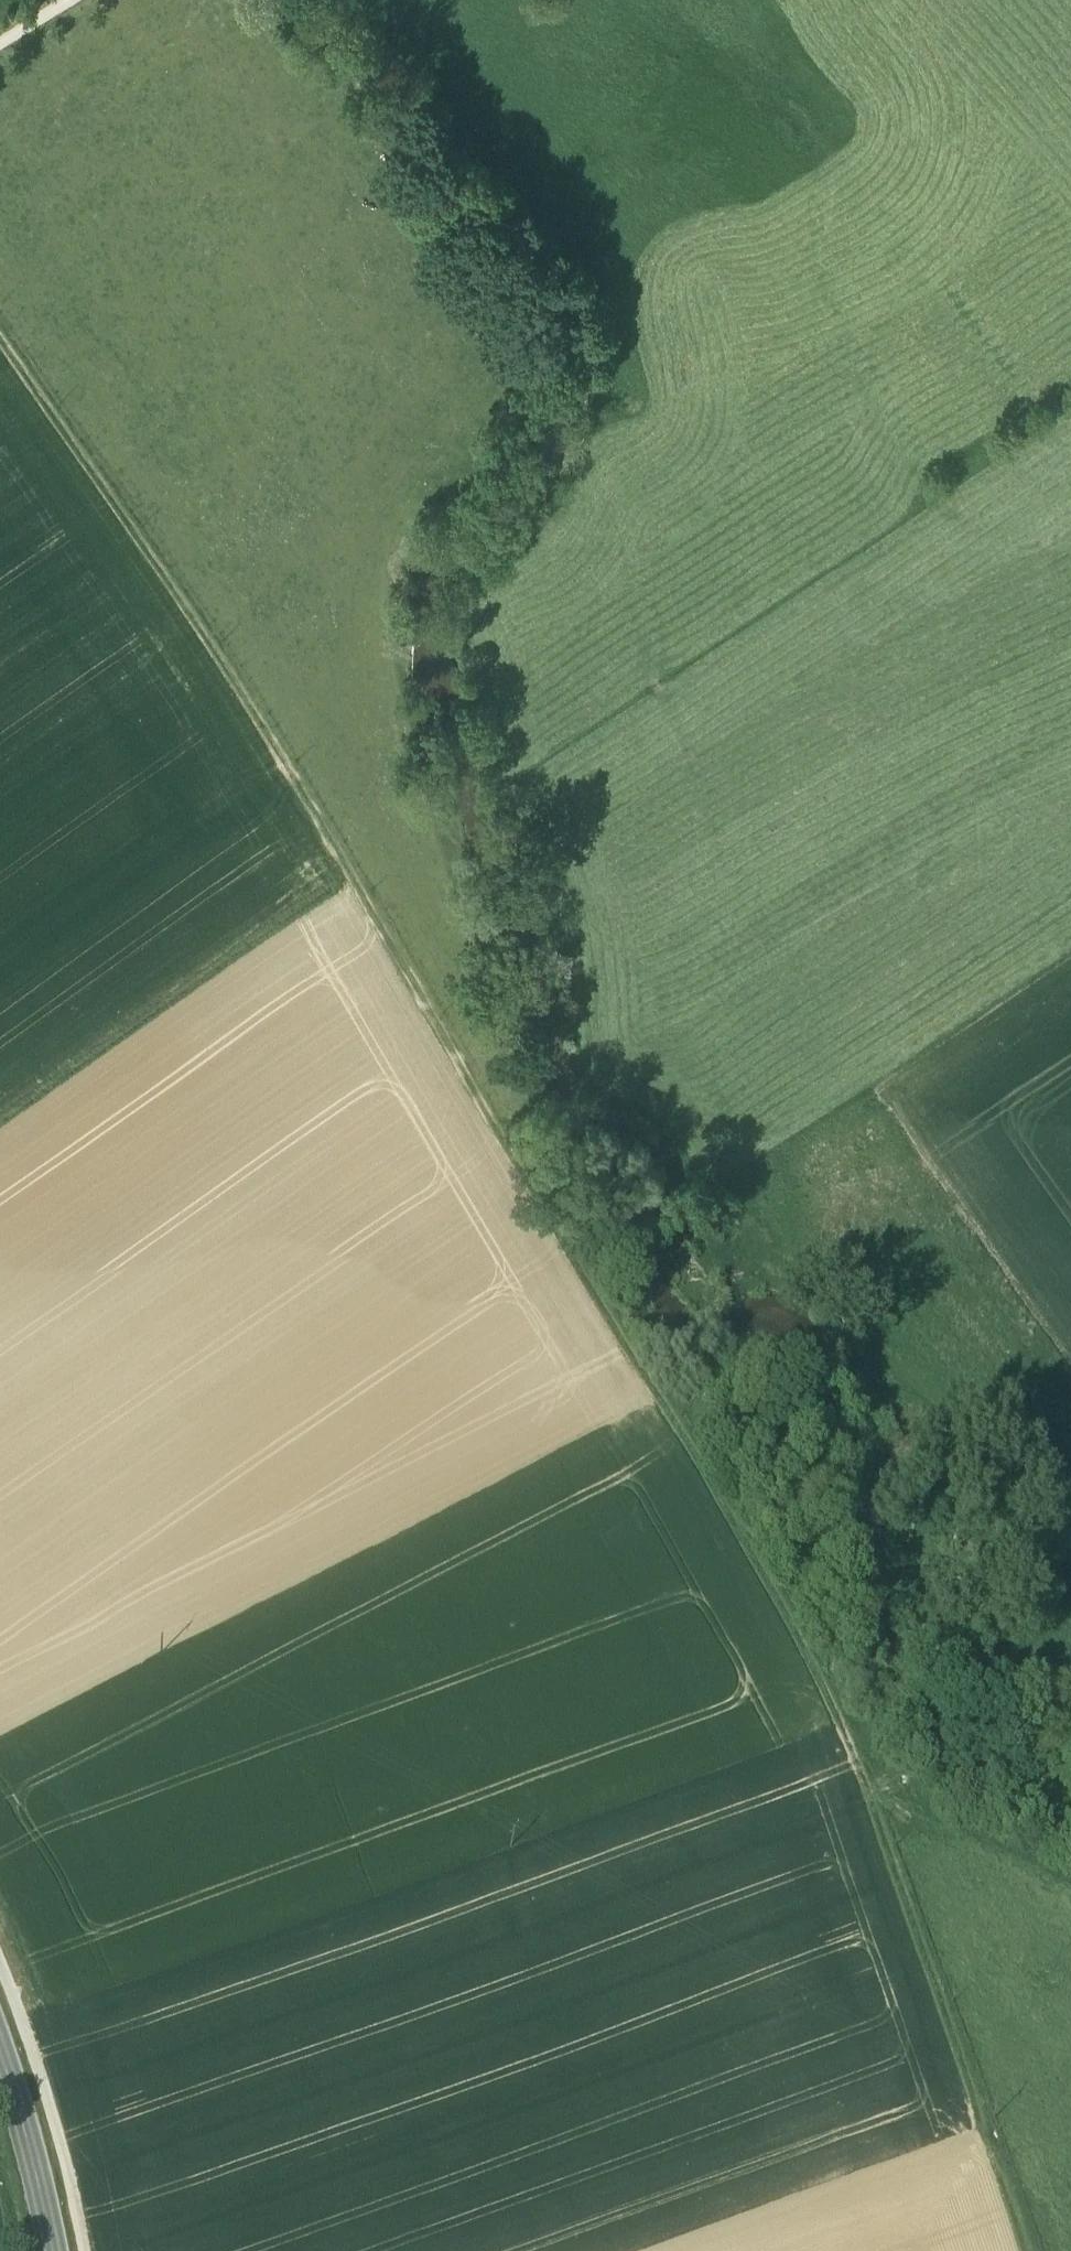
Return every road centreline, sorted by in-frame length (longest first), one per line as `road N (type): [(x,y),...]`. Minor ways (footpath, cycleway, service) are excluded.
road 1 (secondary): [(55,2250),(46,2191),(0,2048)]

